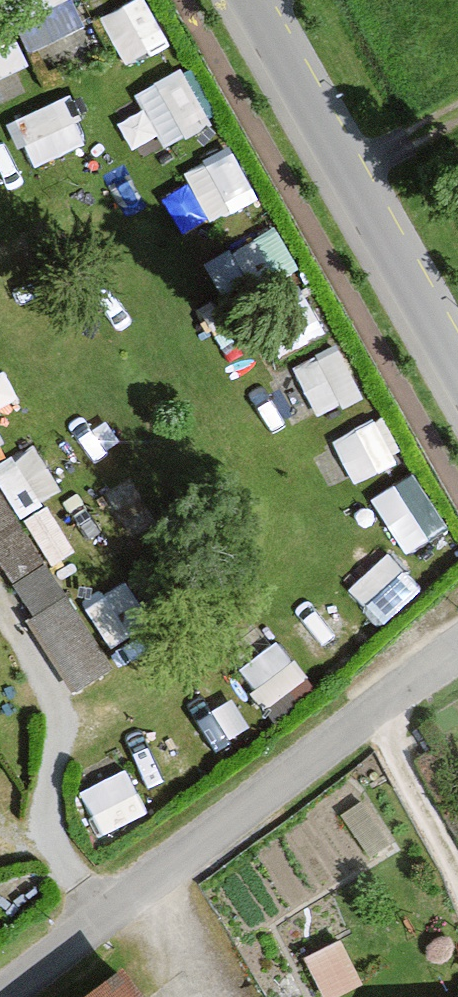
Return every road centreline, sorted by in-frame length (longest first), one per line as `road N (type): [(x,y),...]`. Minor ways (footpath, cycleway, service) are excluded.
road 1 (residential): [(457,651),(5,996)]
road 2 (residential): [(457,379),(249,0)]

